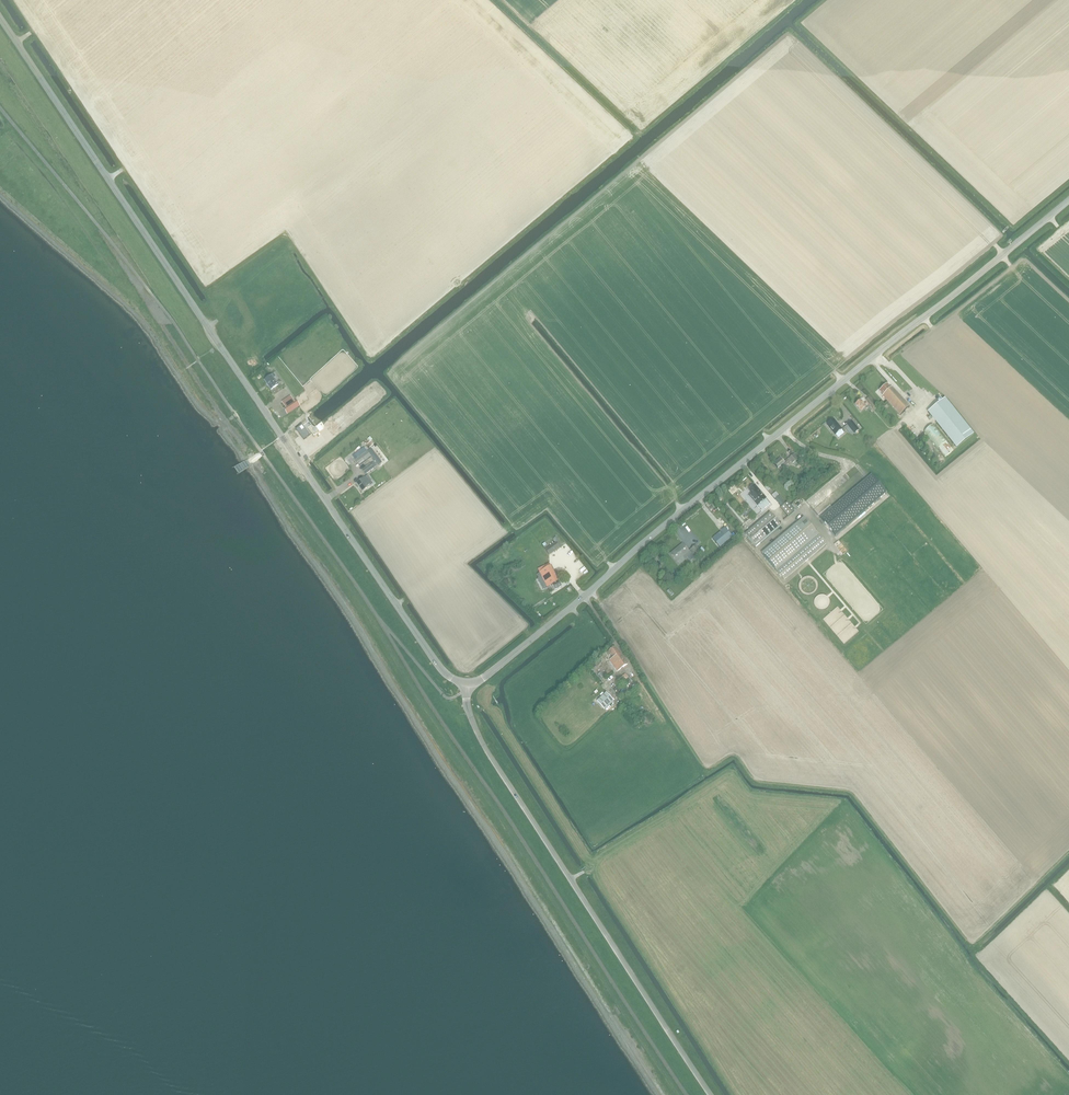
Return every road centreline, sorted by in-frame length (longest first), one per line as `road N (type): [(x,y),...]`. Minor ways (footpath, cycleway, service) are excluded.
road 1 (unclassified): [(467,683),(444,674),(420,640),(0,16)]
road 2 (unclassified): [(1068,200),(487,675),(467,683)]
road 3 (unclassified): [(711,1094),(485,749),(467,683)]

